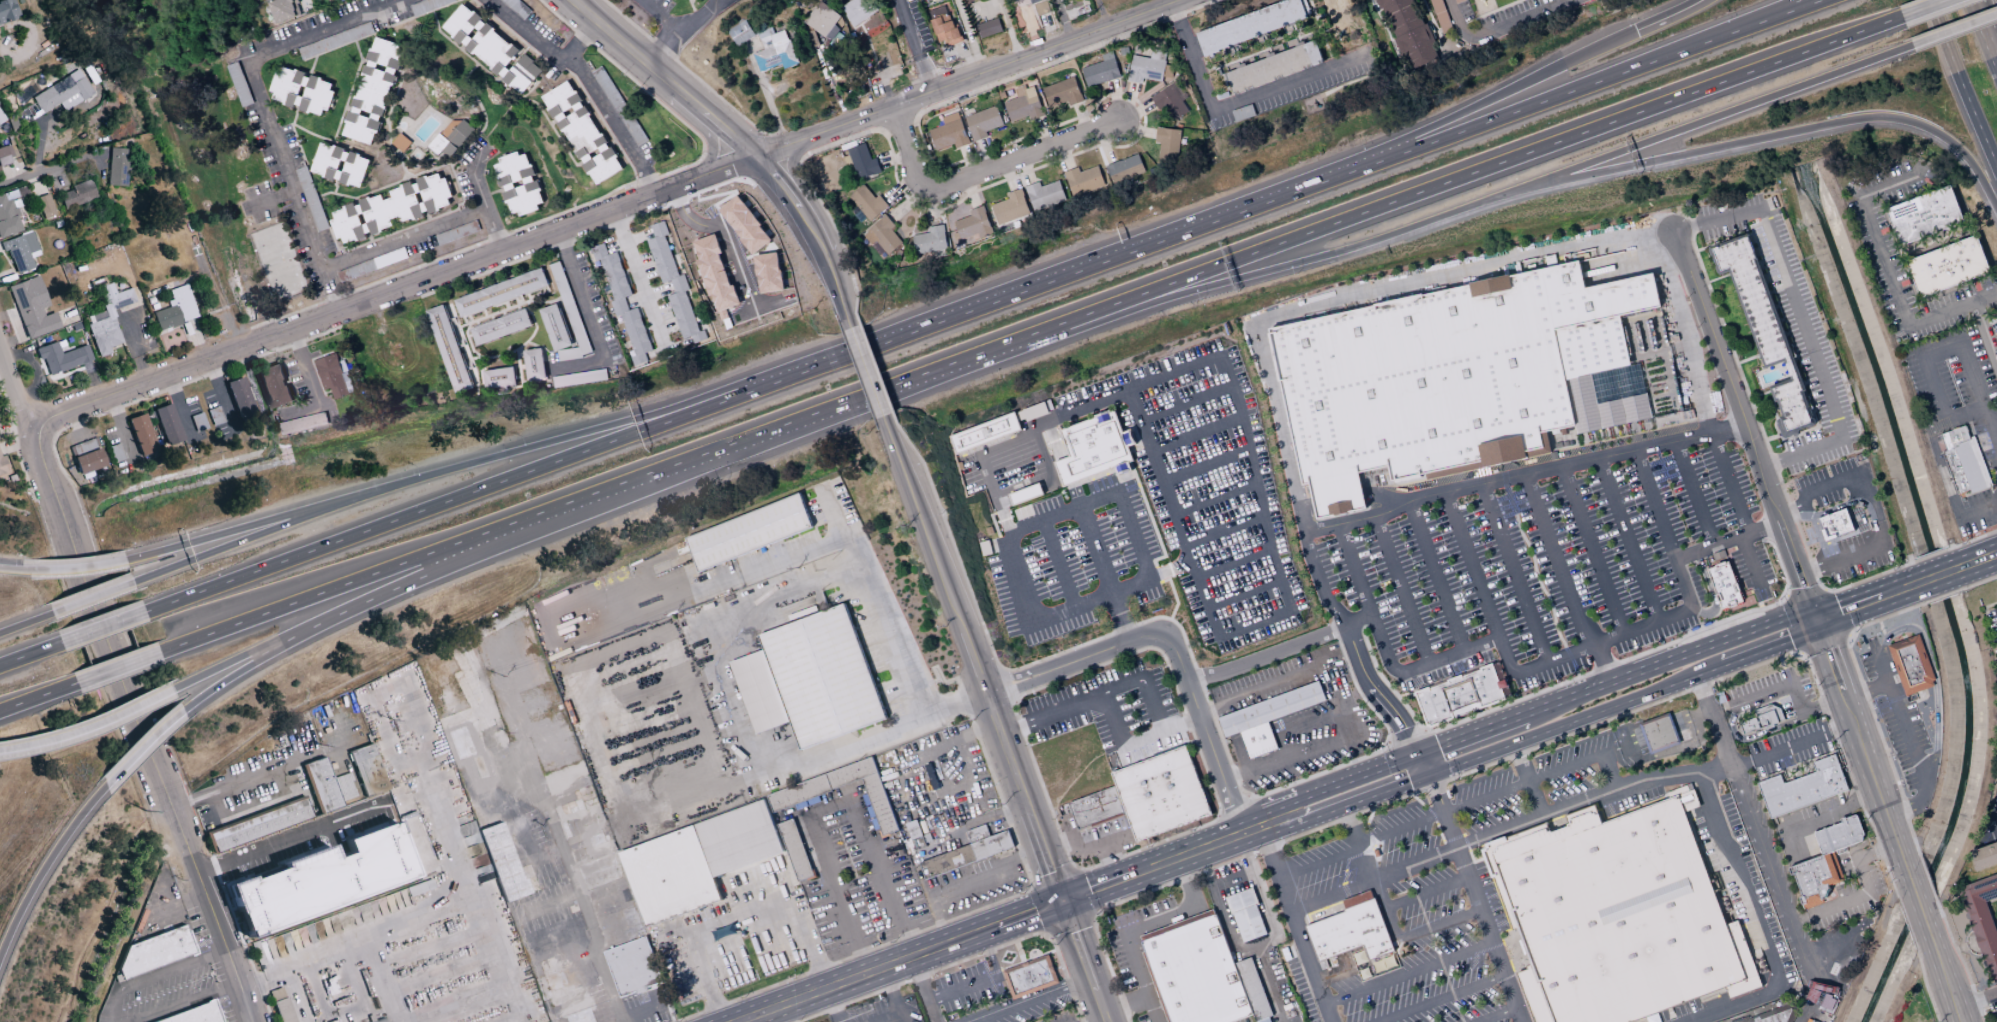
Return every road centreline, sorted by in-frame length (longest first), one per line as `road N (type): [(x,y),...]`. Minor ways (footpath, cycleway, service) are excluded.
road 1 (motorway): [(960,362),(1901,16)]
road 2 (tertiary): [(755,155),(41,427)]
road 3 (motorway): [(815,367),(145,613)]
road 4 (tertiary): [(254,1021),(50,493),(41,427)]
road 5 (motorway): [(960,362),(1359,245),(1506,193)]
road 6 (motorway): [(1810,2),(1283,197)]
road 7 (motorway): [(1506,193),(1886,117),(1948,141),(1996,209)]
road 8 (motorway): [(1283,197),(815,367)]
road 9 (motorway): [(160,652),(625,488)]
road 10 (tertiary): [(755,155),(1185,0)]
road 11 (motorway): [(1506,193),(1912,44)]
road 12 (motorway): [(815,367),(400,485)]
road 13 (tertiary): [(1816,620),(1673,231)]
road 14 (motorway): [(1635,32),(1283,197)]
road 15 (motorway): [(296,636),(625,488)]
road 16 (motorway): [(625,488),(960,362)]
road 17 (secondary): [(1816,620),(1784,620),(1526,715)]
road 18 (secondary): [(1440,770),(1720,663)]
road 19 (tertiary): [(984,693),(882,415)]
road 20 (motorway): [(400,485),(124,562)]
road 21 (motorway): [(400,485),(133,583)]
road 22 (residential): [(1112,127),(934,188),(920,181),(891,110)]
road 23 (tertiary): [(1910,882),(1816,620)]
road 24 (primary): [(996,926),(741,1021)]
road 25 (tertiary): [(755,155),(579,0)]
road 26 (residential): [(1242,833),(1162,636)]
road 27 (motorway): [(0,962),(64,842),(107,789)]
road 28 (residential): [(1162,636),(1131,639),(984,693)]
road 29 (primary): [(1926,0),(1996,167)]
road 30 (motorway): [(26,748),(94,729),(176,691)]
road 31 (secondary): [(1417,756),(1302,799),(1291,814)]
road 32 (motorway): [(186,713),(296,636)]
road 33 (motorway): [(176,691),(296,636)]
road 34 (tertiary): [(1106,1021),(1062,900)]
road 35 (secondary): [(1291,814),(1313,817),(1408,781)]
road 36 (tertiary): [(1062,900),(1019,786)]

